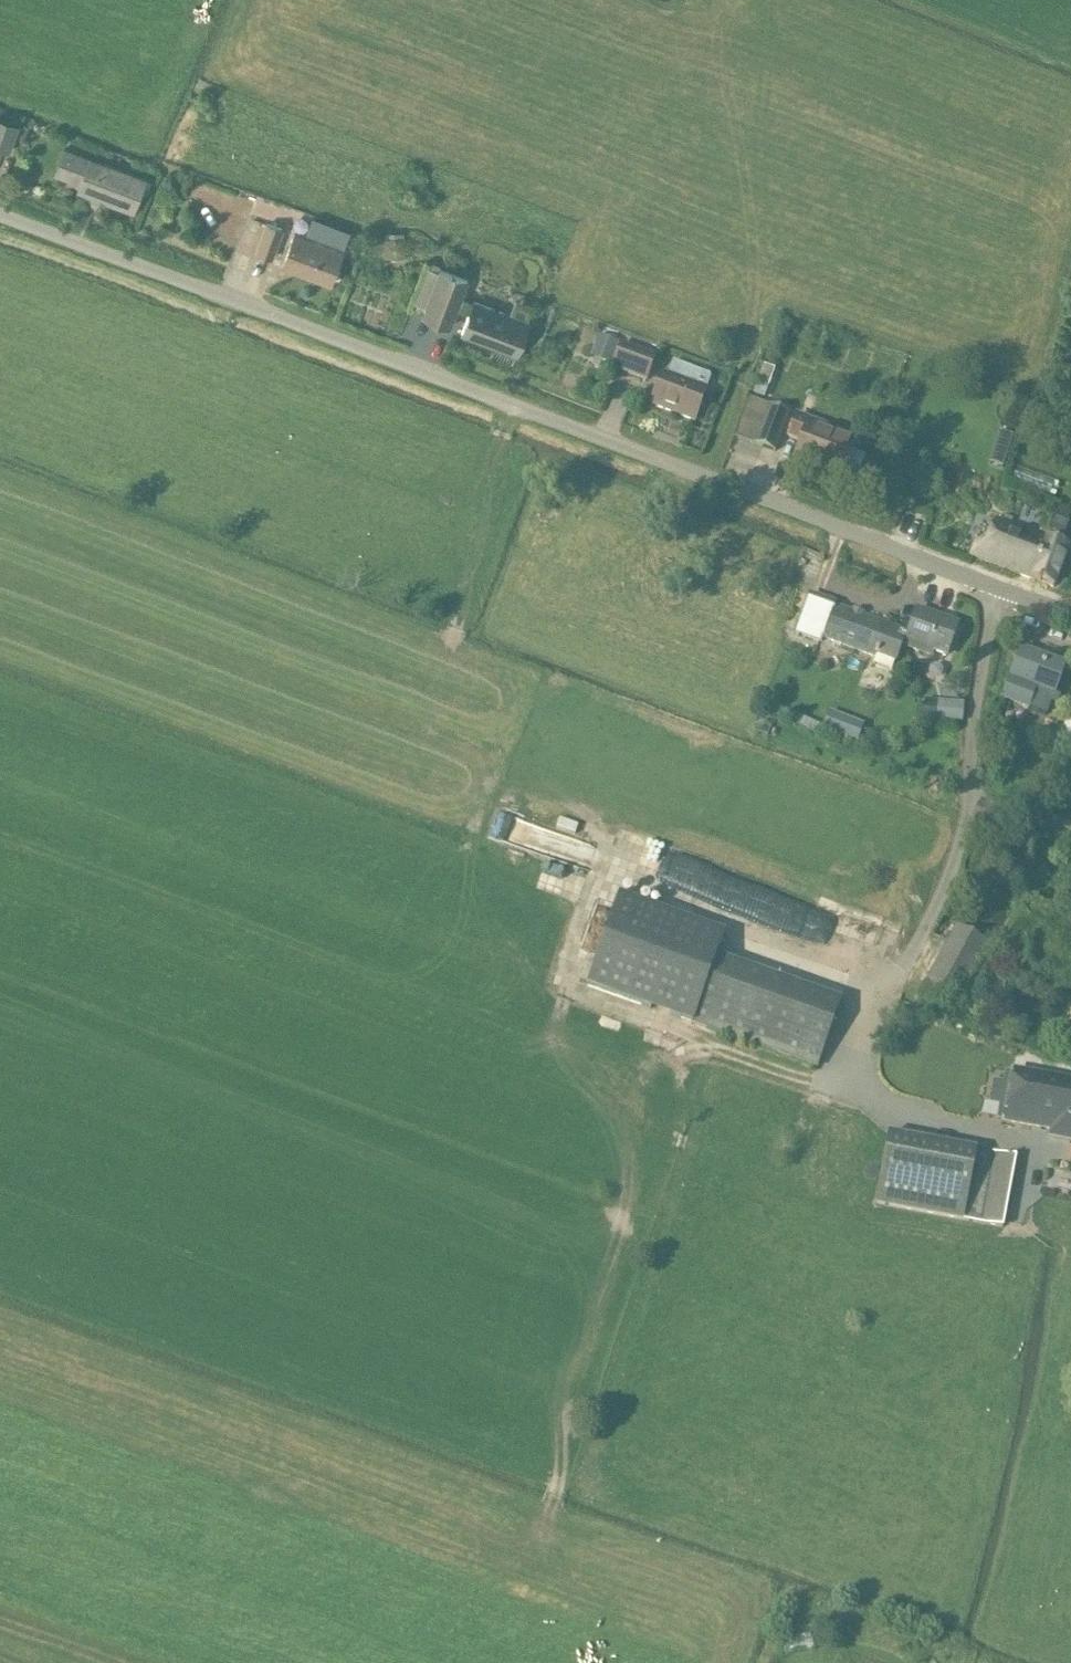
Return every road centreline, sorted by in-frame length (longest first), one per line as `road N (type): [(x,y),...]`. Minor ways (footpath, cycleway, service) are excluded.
road 1 (unclassified): [(1070,615),(0,216)]

